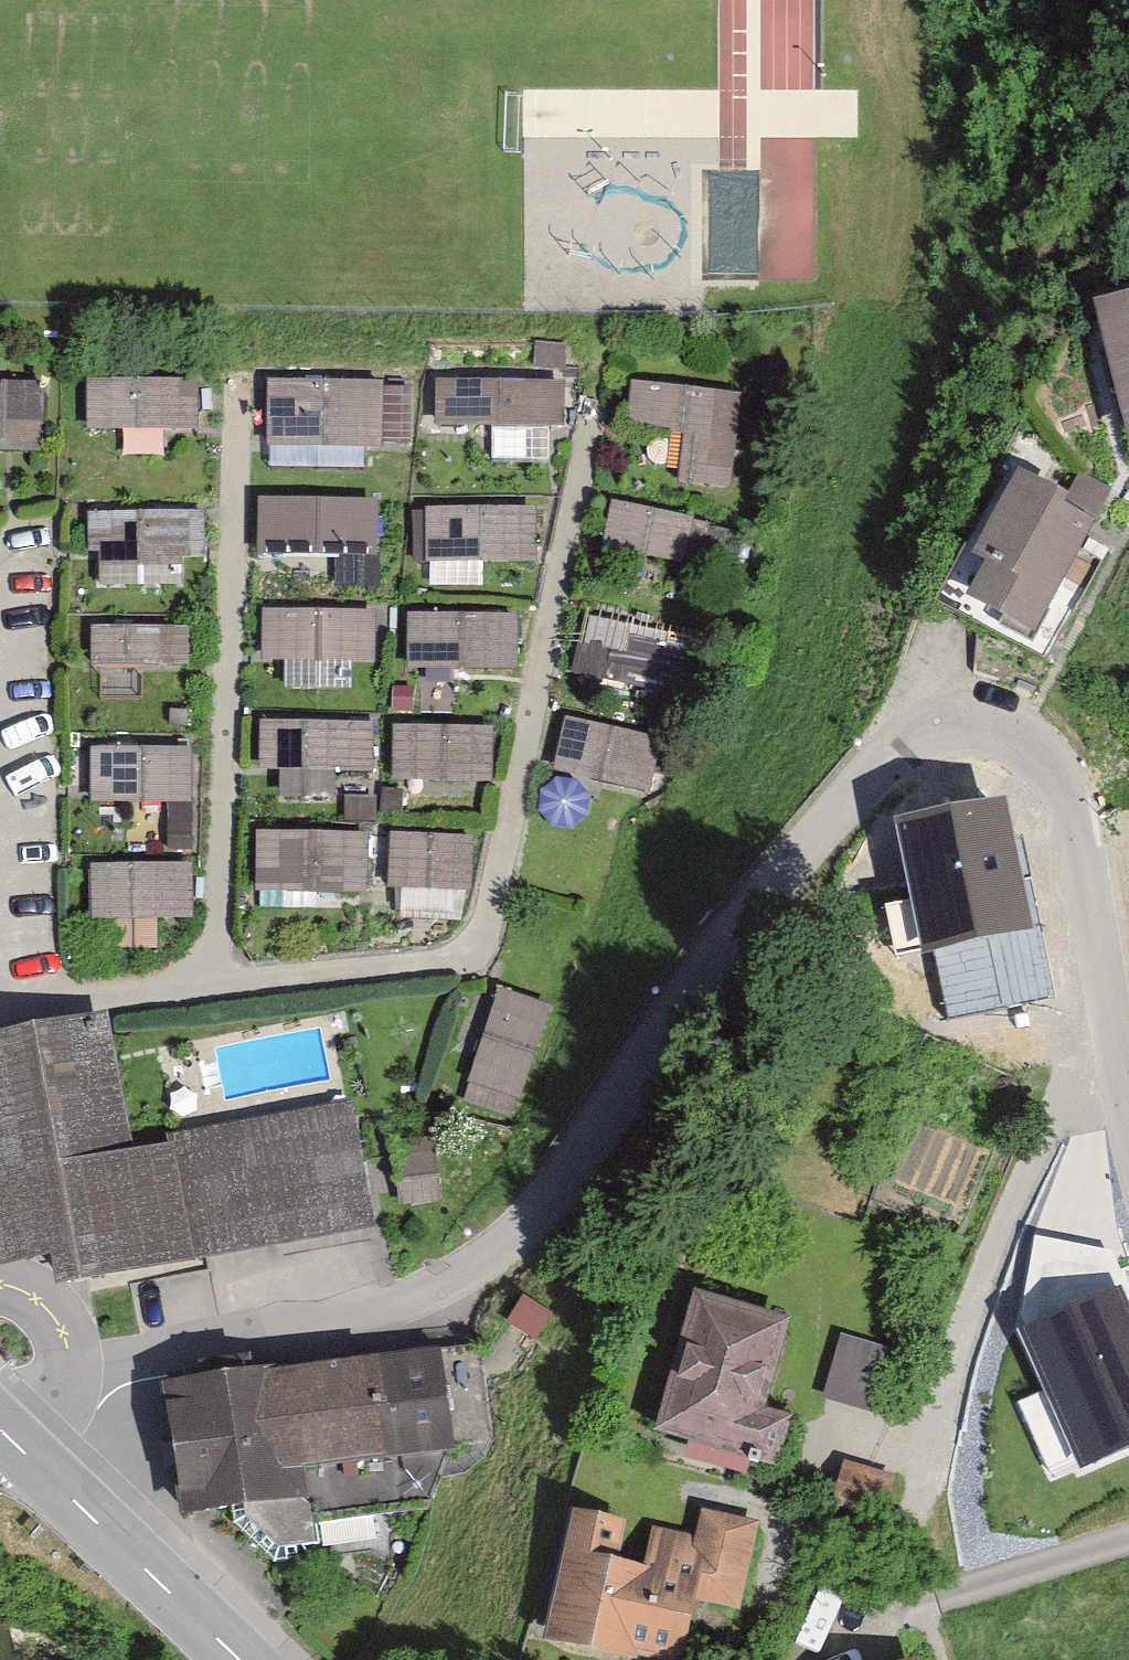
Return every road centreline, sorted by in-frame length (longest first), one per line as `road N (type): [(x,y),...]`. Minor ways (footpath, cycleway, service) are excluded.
road 1 (residential): [(21,1449),(74,1386),(395,1299),(505,1233),(552,1182),(695,970),(817,815),(887,748),(936,725),(978,724),(1023,748),(1057,793),(1079,855),(1128,1160)]
road 2 (tertiary): [(21,1449),(245,1659)]
road 3 (residential): [(873,1608),(1128,1524)]
road 4 (residential): [(2,597),(0,746)]

